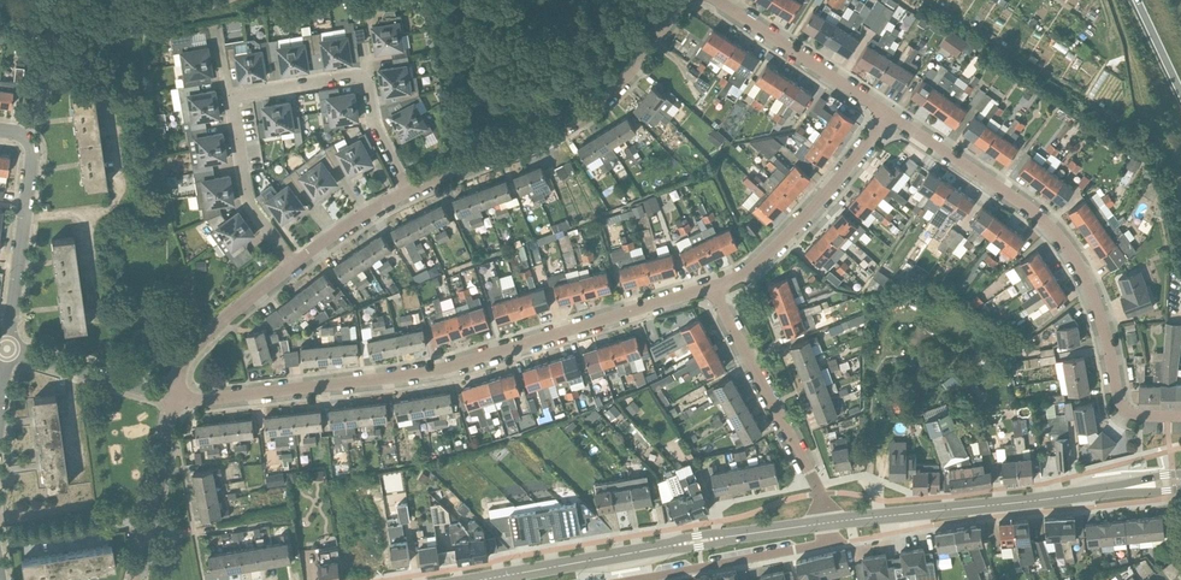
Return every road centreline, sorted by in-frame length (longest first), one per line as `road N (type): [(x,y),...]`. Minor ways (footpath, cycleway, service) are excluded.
road 1 (residential): [(174,399),(437,367),(711,287)]
road 2 (residential): [(1180,416),(1135,414),(1119,403),(1093,292),(1051,227),(889,112)]
road 3 (tertiary): [(825,522),(1180,482)]
road 4 (residential): [(409,191),(586,112),(684,0)]
road 5 (tertiary): [(489,577),(825,522)]
road 6 (residential): [(825,522),(812,477),(711,287)]
road 7 (residential): [(711,287),(767,255),(889,112)]
road 8 (residential): [(8,348),(32,160),(22,134)]
road 9 (residential): [(889,112),(716,0)]
road 10 (residential): [(625,579),(823,541)]
road 11 (residential): [(174,399),(191,351),(295,264)]
road 12 (residential): [(136,579),(174,399)]
road 13 (residential): [(295,264),(248,197),(232,105)]
road 14 (residential): [(174,399),(8,348)]
road 15 (residential): [(232,105),(241,94),(351,76),(367,84)]
road 16 (residential): [(295,264),(409,191)]

